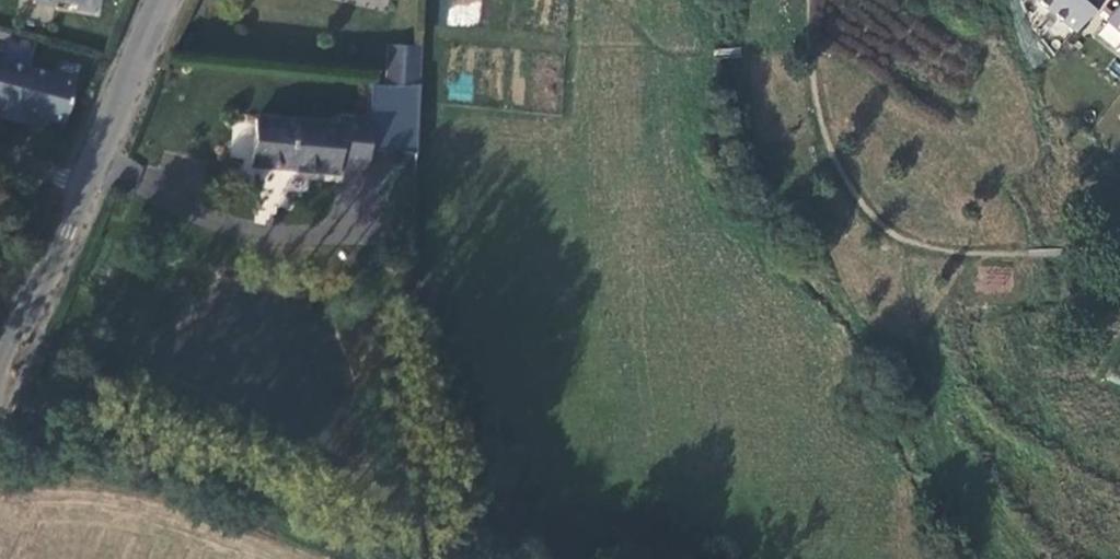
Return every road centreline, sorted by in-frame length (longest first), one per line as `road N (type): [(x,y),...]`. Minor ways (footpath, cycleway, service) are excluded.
road 1 (tertiary): [(77,193),(157,0)]
road 2 (tertiary): [(0,377),(77,193)]

